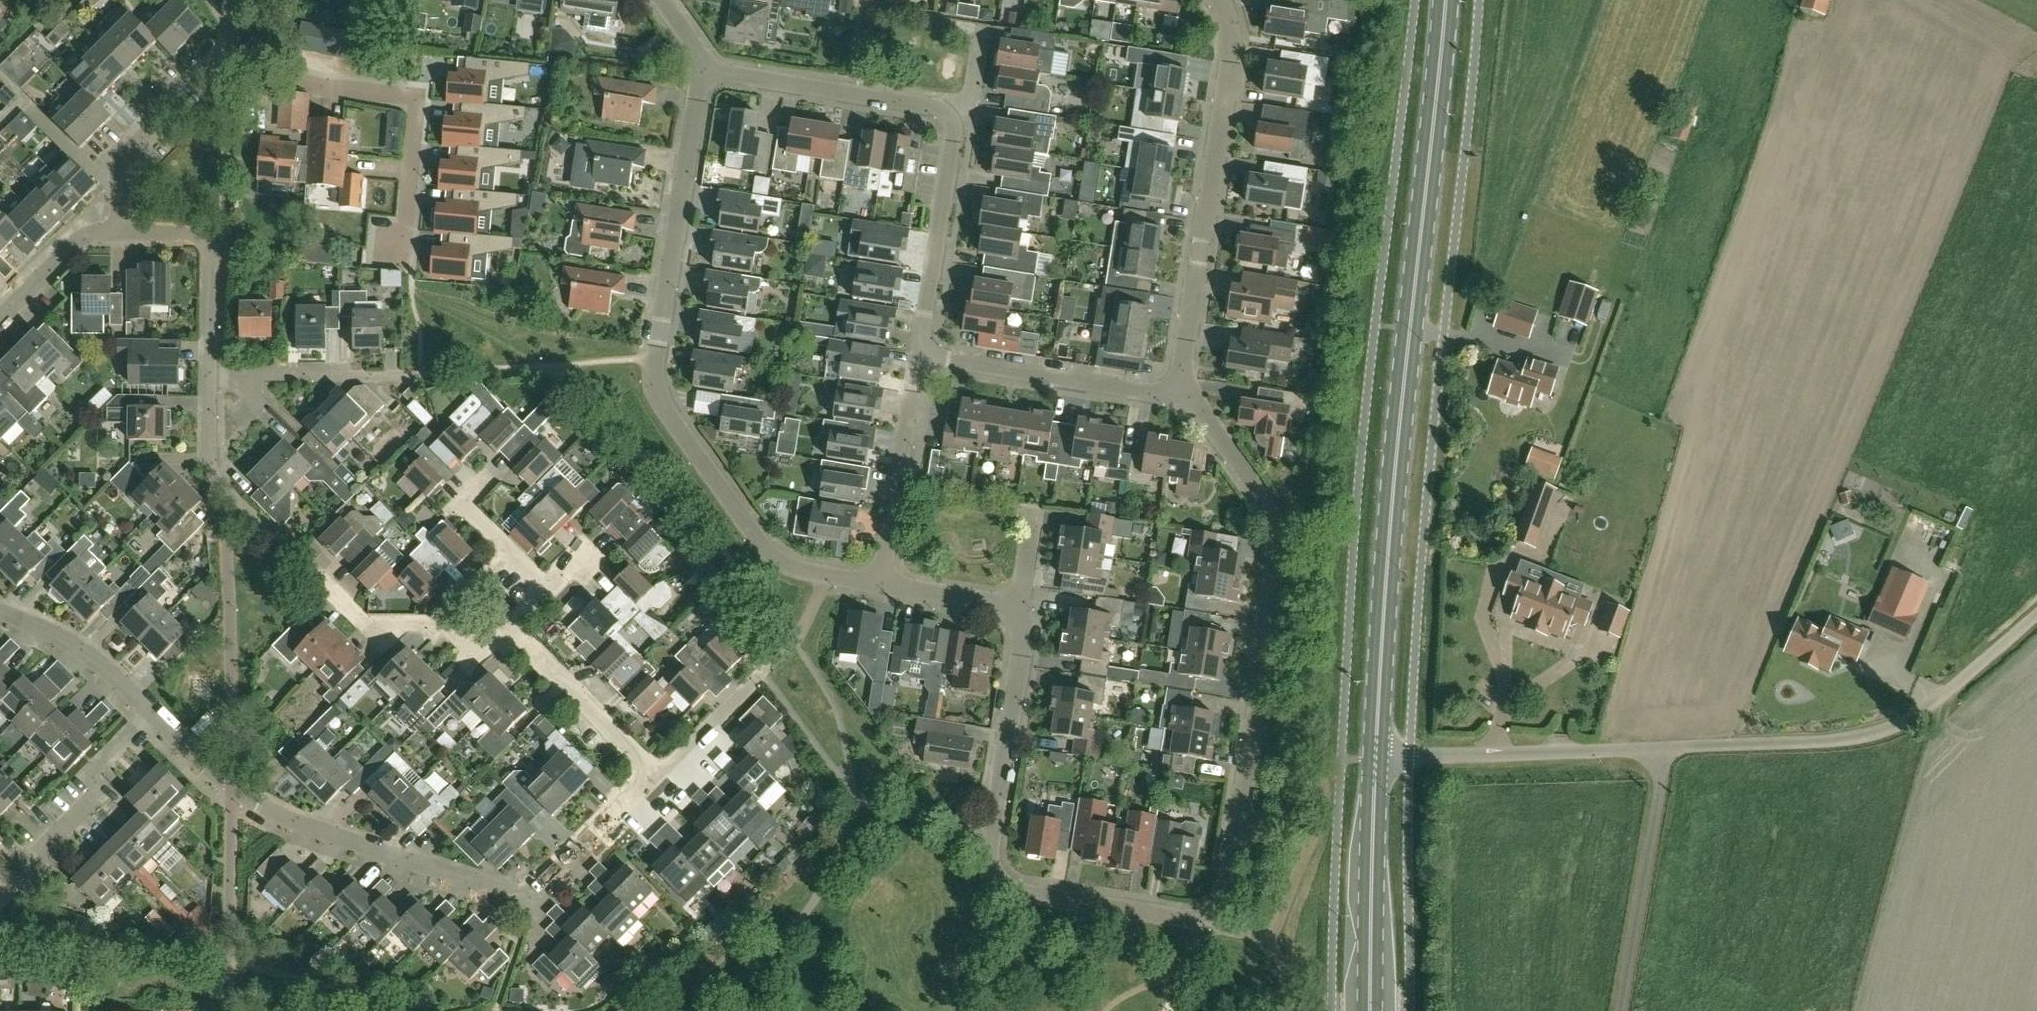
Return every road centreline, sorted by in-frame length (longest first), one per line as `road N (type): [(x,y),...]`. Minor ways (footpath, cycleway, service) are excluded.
road 1 (residential): [(1017,607),(1023,629),(995,830),(1005,889),(1181,919),(1209,917),(1231,882),(1281,537),(1182,392)]
road 2 (primary): [(1375,761),(1397,434),(1446,0)]
road 3 (unclassified): [(1375,761),(1844,744),(1923,716),(1989,668),(2036,617)]
road 4 (residential): [(697,74),(654,358),(658,392),(776,559),(881,586)]
road 5 (residential): [(661,776),(548,891),(510,896),(270,811),(233,790),(152,714)]
road 6 (residential): [(121,234),(119,187),(129,155),(232,59),(321,86),(416,97),(404,255)]
road 7 (residential): [(1182,392),(1230,57),(1231,25),(1221,0)]
road 8 (residential): [(436,622),(356,620),(245,508),(208,466),(209,376)]
road 9 (residential): [(1182,392),(1155,397),(919,356)]
road 10 (residential): [(951,124),(931,110),(697,74)]
road 11 (residential): [(6,894),(104,792),(89,776),(152,714)]
road 12 (primary): [(1373,1010),(1375,761)]
road 13 (residential): [(919,356),(951,124)]
road 14 (residential): [(881,586),(919,356)]
road 15 (residential): [(661,776),(509,632)]
road 16 (unclassified): [(152,714),(79,653),(0,613)]
road 17 (residential): [(386,377),(209,376)]
road 18 (residential): [(548,592),(461,506),(489,478)]
road 19 (residential): [(0,321),(80,242),(121,234)]
road 20 (residential): [(661,776),(762,673)]
road 21 (residential): [(881,586),(1017,607)]
road 22 (residential): [(209,376),(206,244)]

